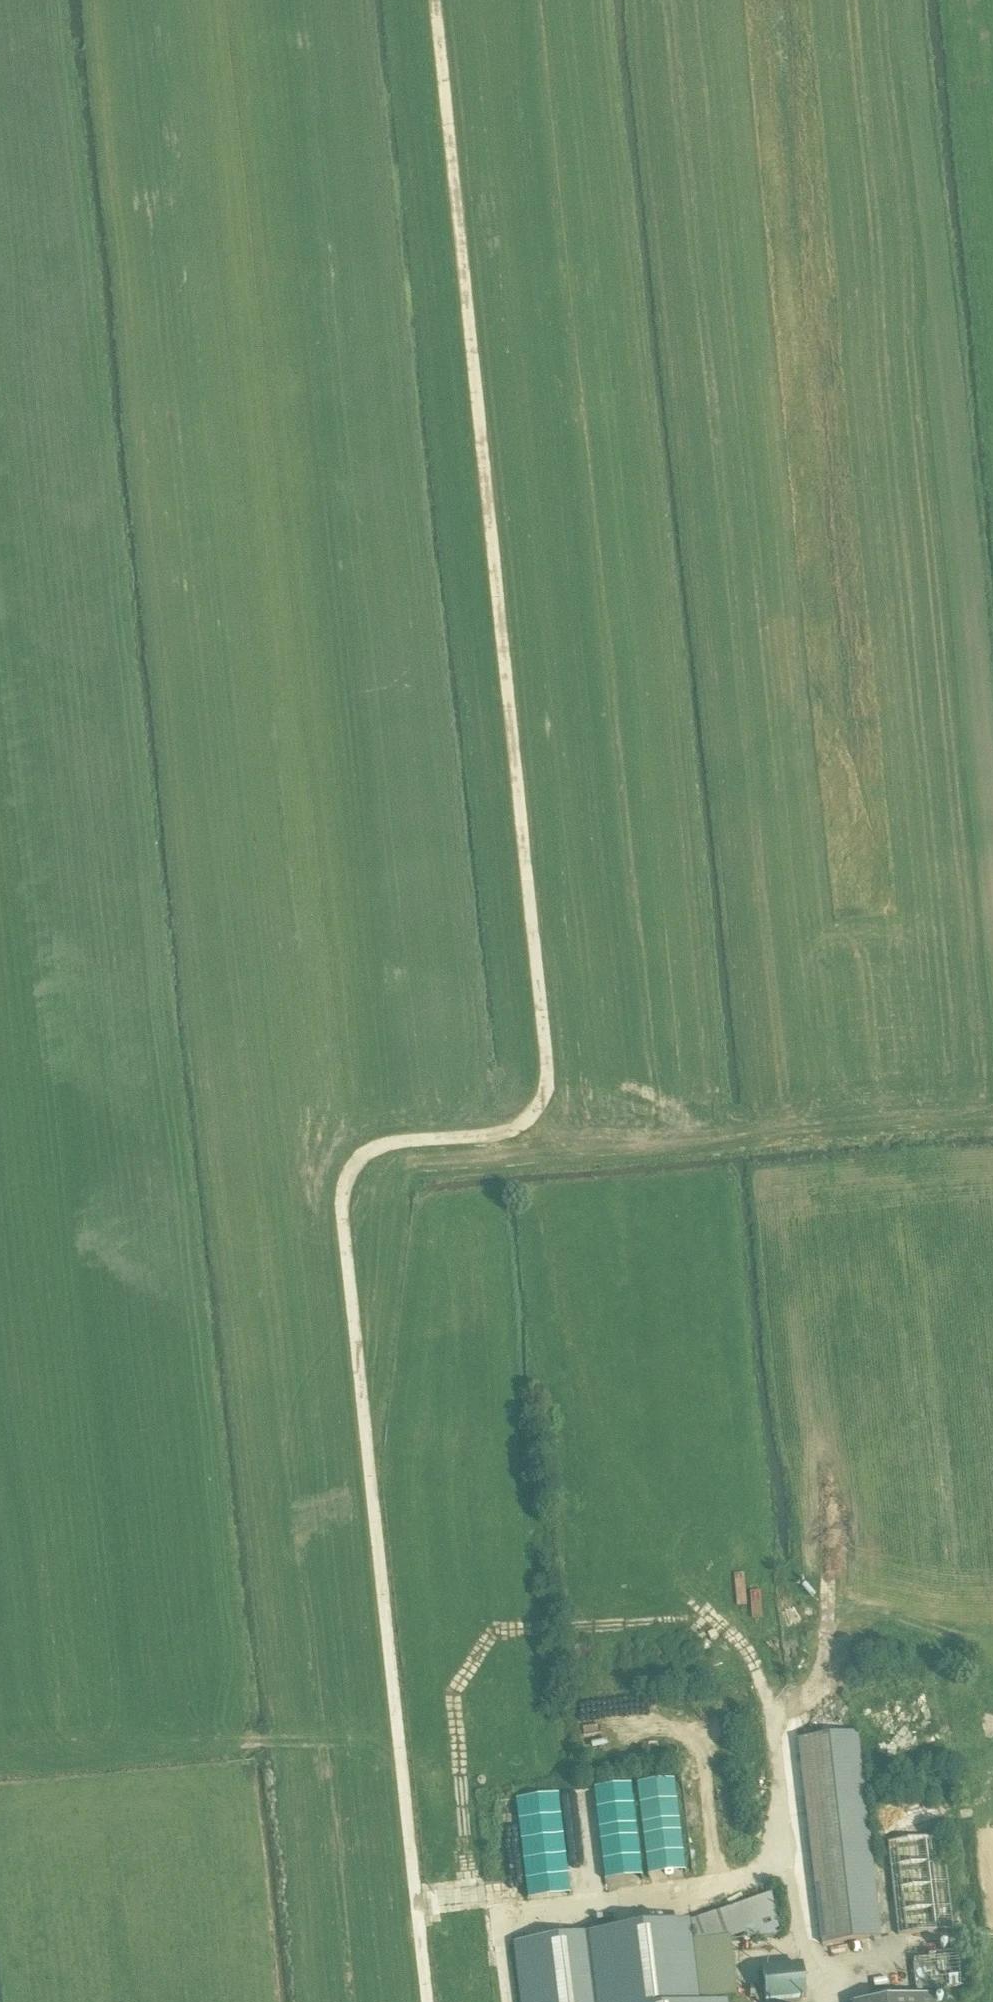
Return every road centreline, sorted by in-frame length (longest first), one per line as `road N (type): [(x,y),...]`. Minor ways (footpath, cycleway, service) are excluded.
road 1 (track): [(429,2001),(340,1192),(378,1147),(506,1132),(528,1120),(547,1075),(433,0)]
road 2 (track): [(794,1869),(768,1690),(741,1643),(709,1614)]
road 3 (track): [(818,2001),(794,1869)]

